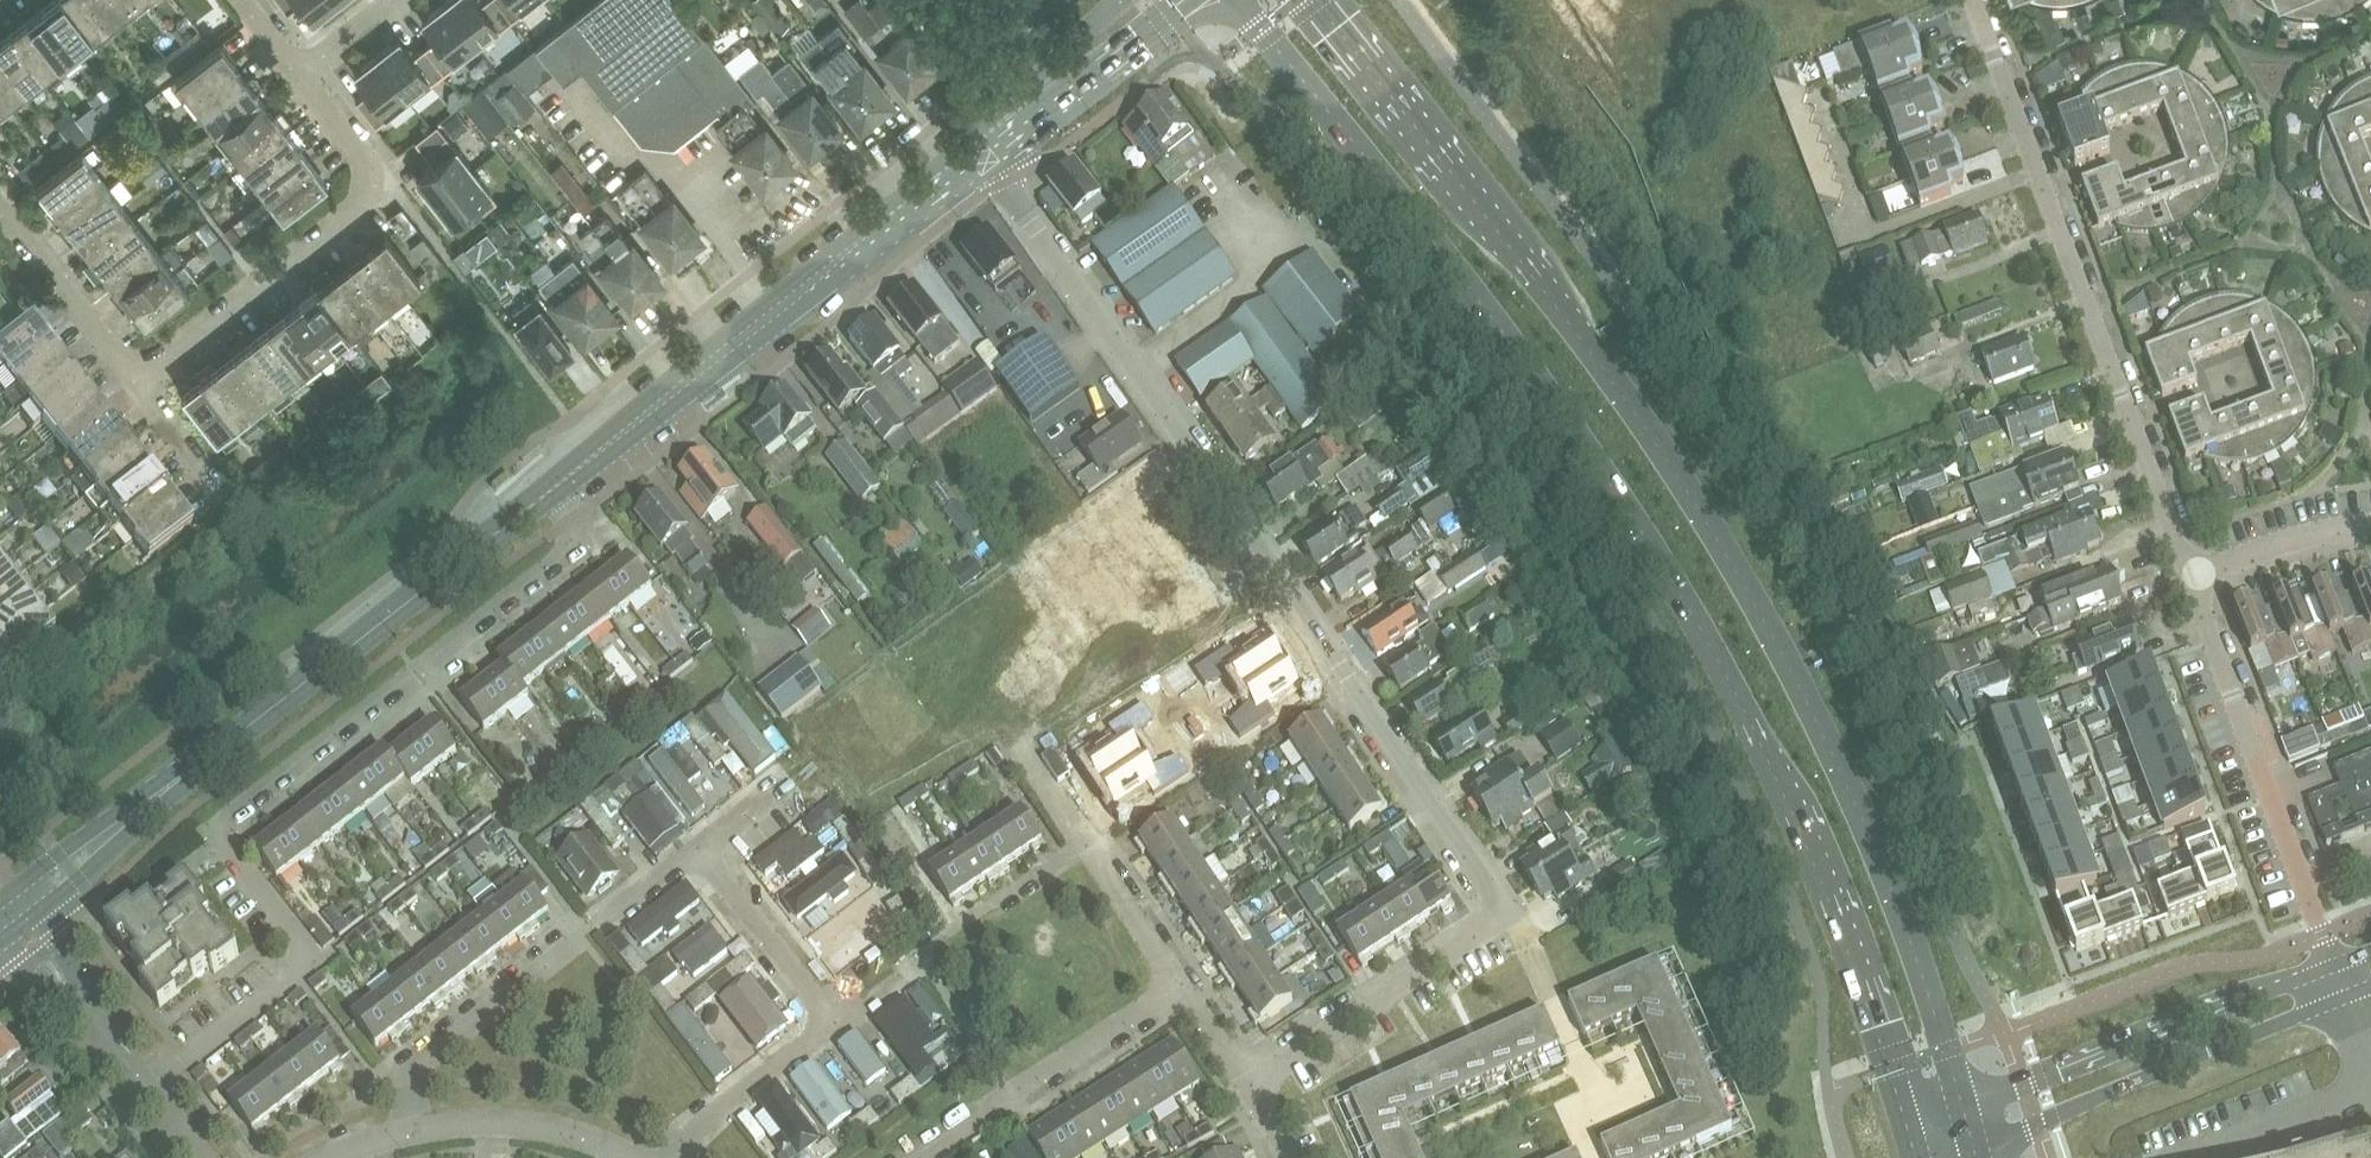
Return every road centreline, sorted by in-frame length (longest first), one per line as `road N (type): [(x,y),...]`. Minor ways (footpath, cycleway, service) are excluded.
road 1 (primary): [(1232,0),(1458,273),(1700,628),(1851,935),(1910,1121)]
road 2 (primary): [(1964,1103),(1840,755),(1757,598),(1537,266),(1314,0)]
road 3 (residential): [(1251,1084),(1505,916),(983,154)]
road 4 (residential): [(144,1088),(312,960),(212,831),(580,545),(545,492)]
road 5 (secondary): [(9,911),(545,492)]
road 6 (residential): [(2189,576),(1972,0)]
road 7 (secondary): [(545,492),(983,154)]
road 8 (residential): [(1186,978),(939,619)]
road 9 (residential): [(2333,966),(2189,576)]
road 10 (residential): [(410,1127),(403,1089),(408,1073),(589,924),(692,852)]
road 11 (residential): [(1977,1144),(2344,997)]
road 12 (residential): [(2333,966),(1964,1103)]
road 13 (residential): [(1696,0),(1694,22),(1740,157),(1784,210),(1838,351)]
road 14 (residential): [(910,1157),(1186,978)]
road 15 (residential): [(133,379),(349,214),(369,185)]
road 16 (secondary): [(983,154),(1042,125),(1194,0)]
road 17 (residential): [(144,1088),(9,911)]
road 18 (residential): [(628,1157),(549,1130),(410,1127)]
road 19 (residential): [(133,379),(0,209)]
road 20 (residential): [(821,1025),(692,852)]
road 21 (secondary): [(1119,0),(1012,97),(983,154)]
road 22 (residential): [(669,1157),(821,1025)]
road 23 (residential): [(2189,1157),(2370,1090)]
road 24 (residential): [(2189,576),(2277,544),(2370,525)]
road 25 (residential): [(481,303),(391,185),(369,185)]
road 26 (residential): [(229,502),(133,379)]
road 27 (residential): [(369,185),(355,148),(296,72)]
road 28 (residential): [(1251,1084),(1186,978)]

